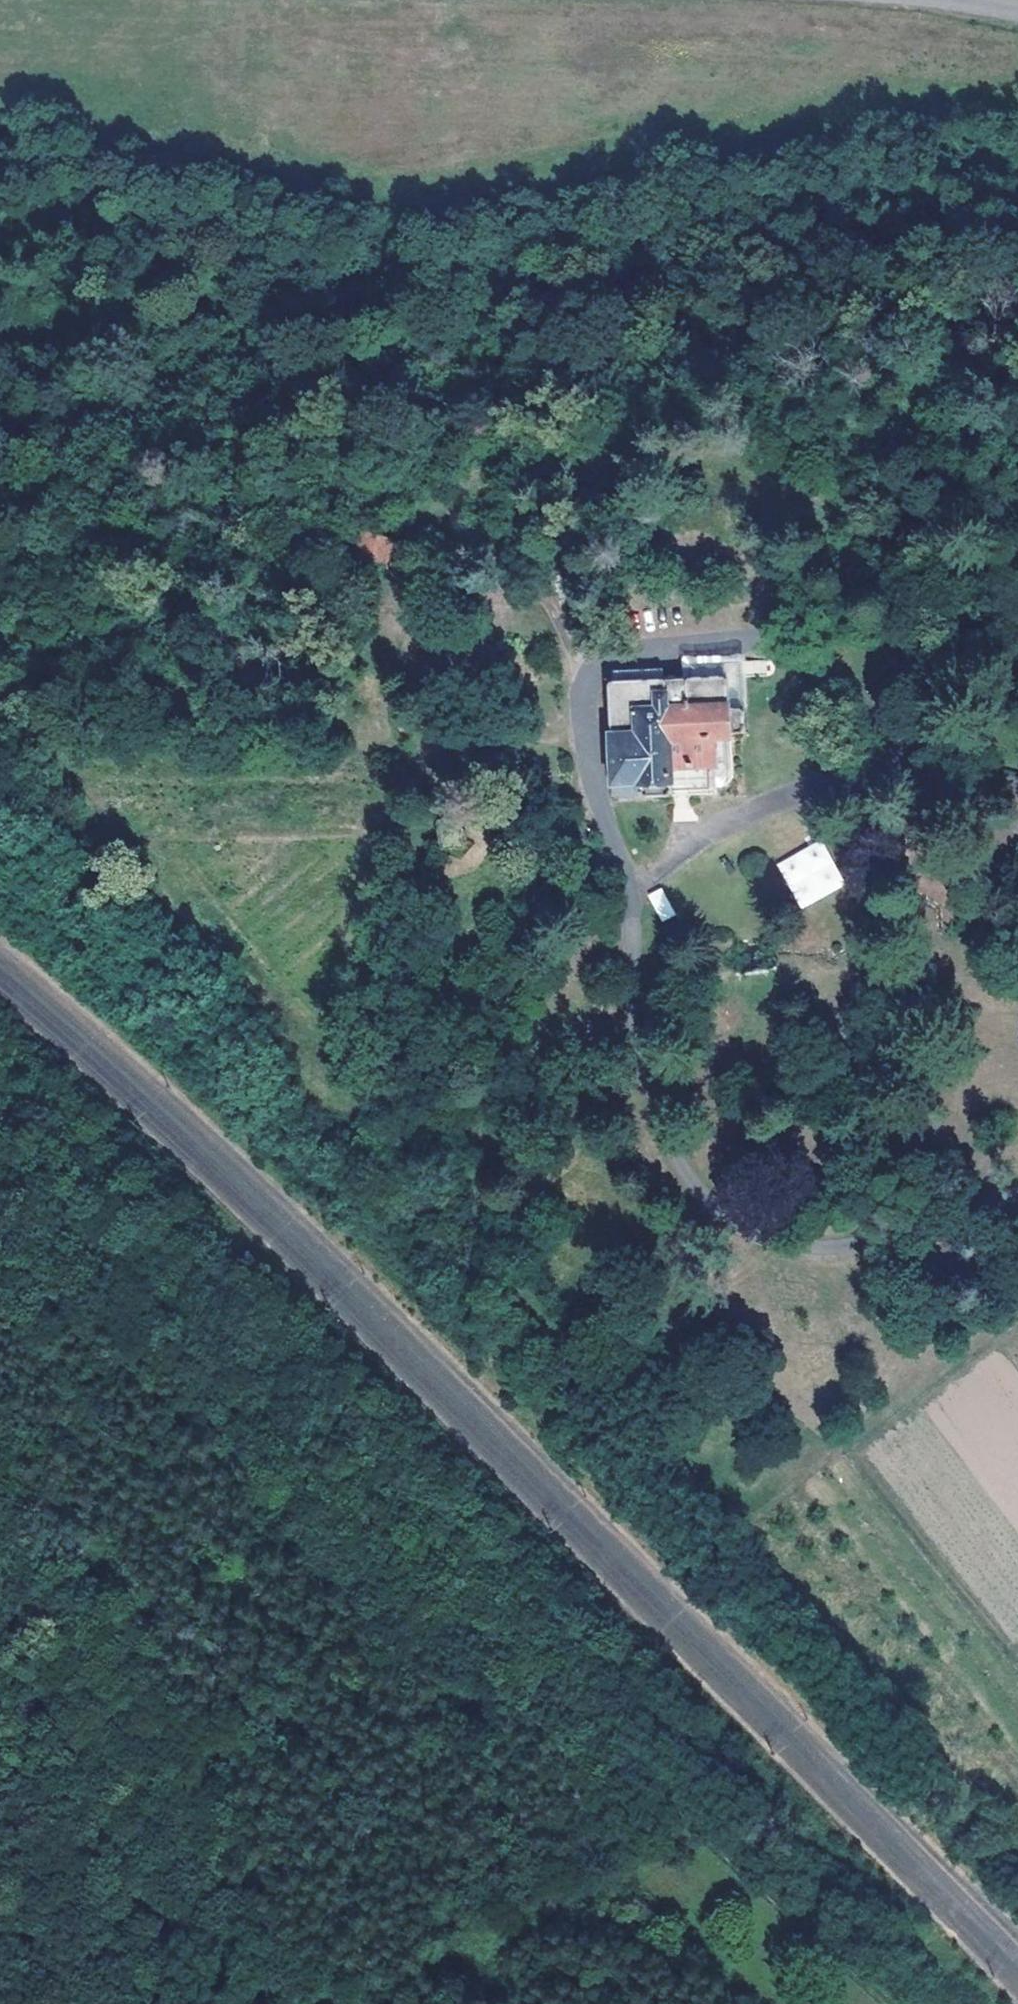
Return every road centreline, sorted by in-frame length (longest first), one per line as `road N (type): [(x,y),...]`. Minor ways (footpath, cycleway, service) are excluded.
road 1 (track): [(899,2003),(660,1790),(491,1622),(377,1545),(257,1439),(153,1298),(97,1243),(0,1205)]

